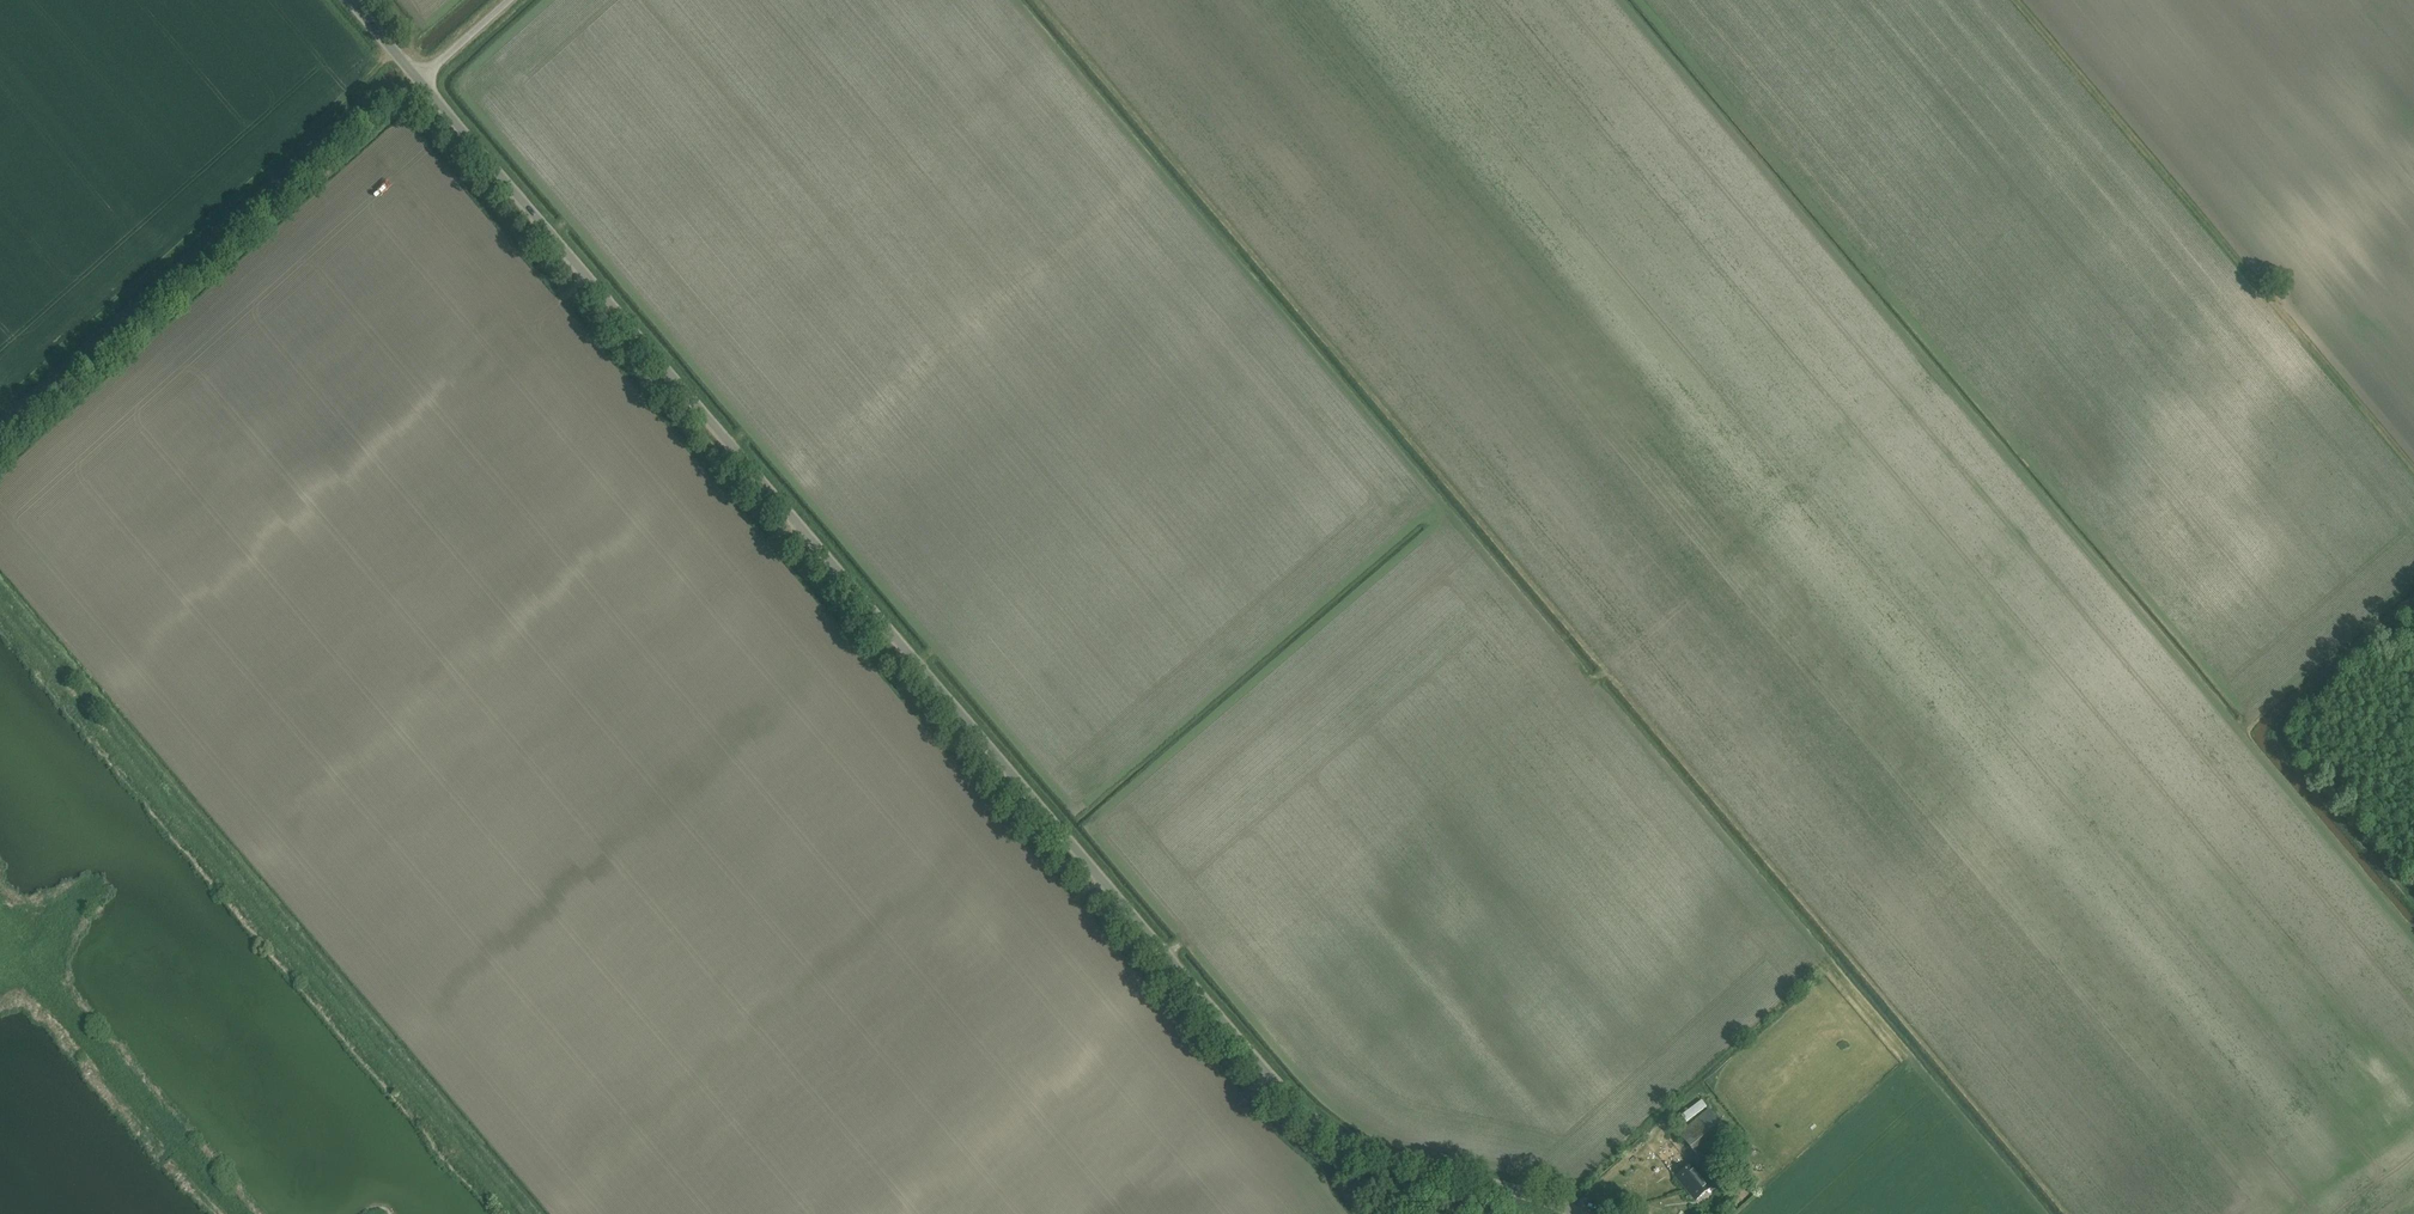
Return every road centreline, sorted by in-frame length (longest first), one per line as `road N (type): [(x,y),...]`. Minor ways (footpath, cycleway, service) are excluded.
road 1 (unclassified): [(1574,1213),(1519,1190),(1391,1160),(1314,1119),(418,80)]
road 2 (track): [(2413,478),(2015,0)]
road 3 (unclassified): [(418,80),(510,0)]

